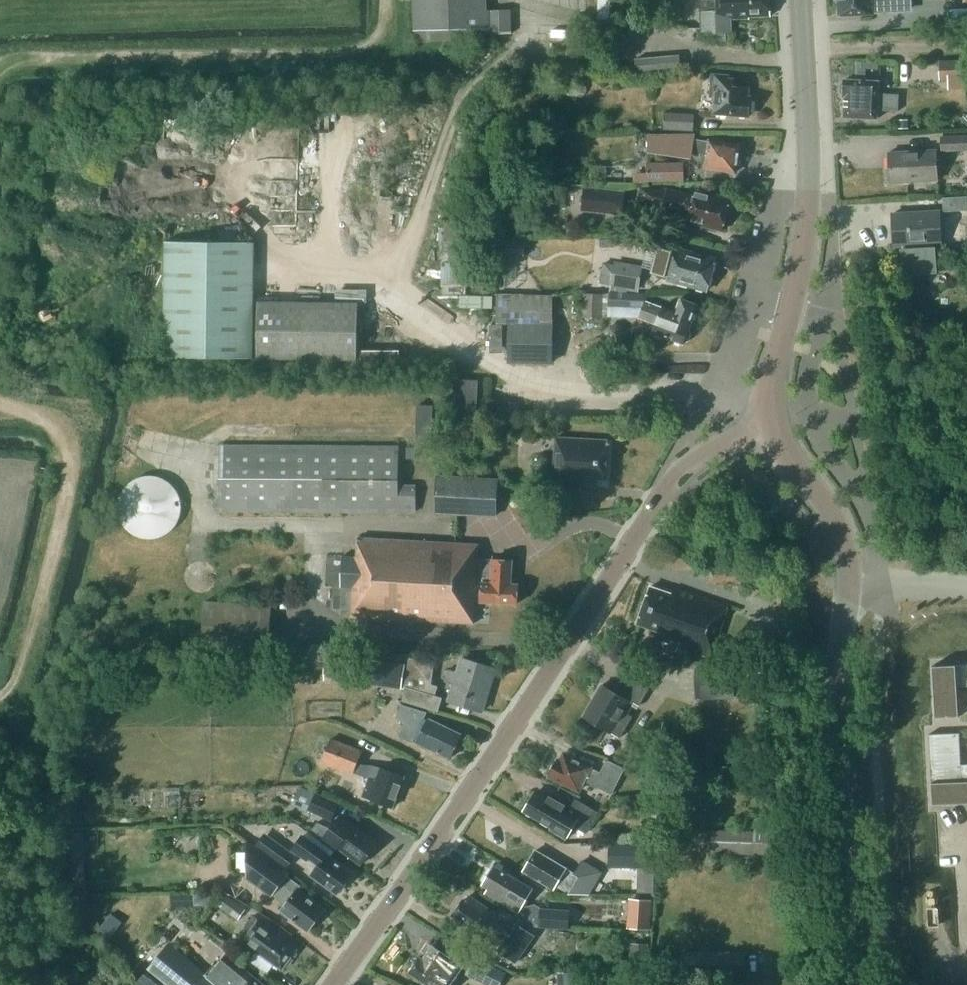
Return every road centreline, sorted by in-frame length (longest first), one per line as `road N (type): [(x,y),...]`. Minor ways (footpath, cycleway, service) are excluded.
road 1 (tertiary): [(339,984),(661,506),(698,464),(768,436)]
road 2 (primary): [(768,436),(769,394),(786,340),(807,198),(801,0)]
road 3 (primary): [(859,984),(843,663),(850,587)]
road 4 (primary): [(850,587),(843,536),(768,436)]

